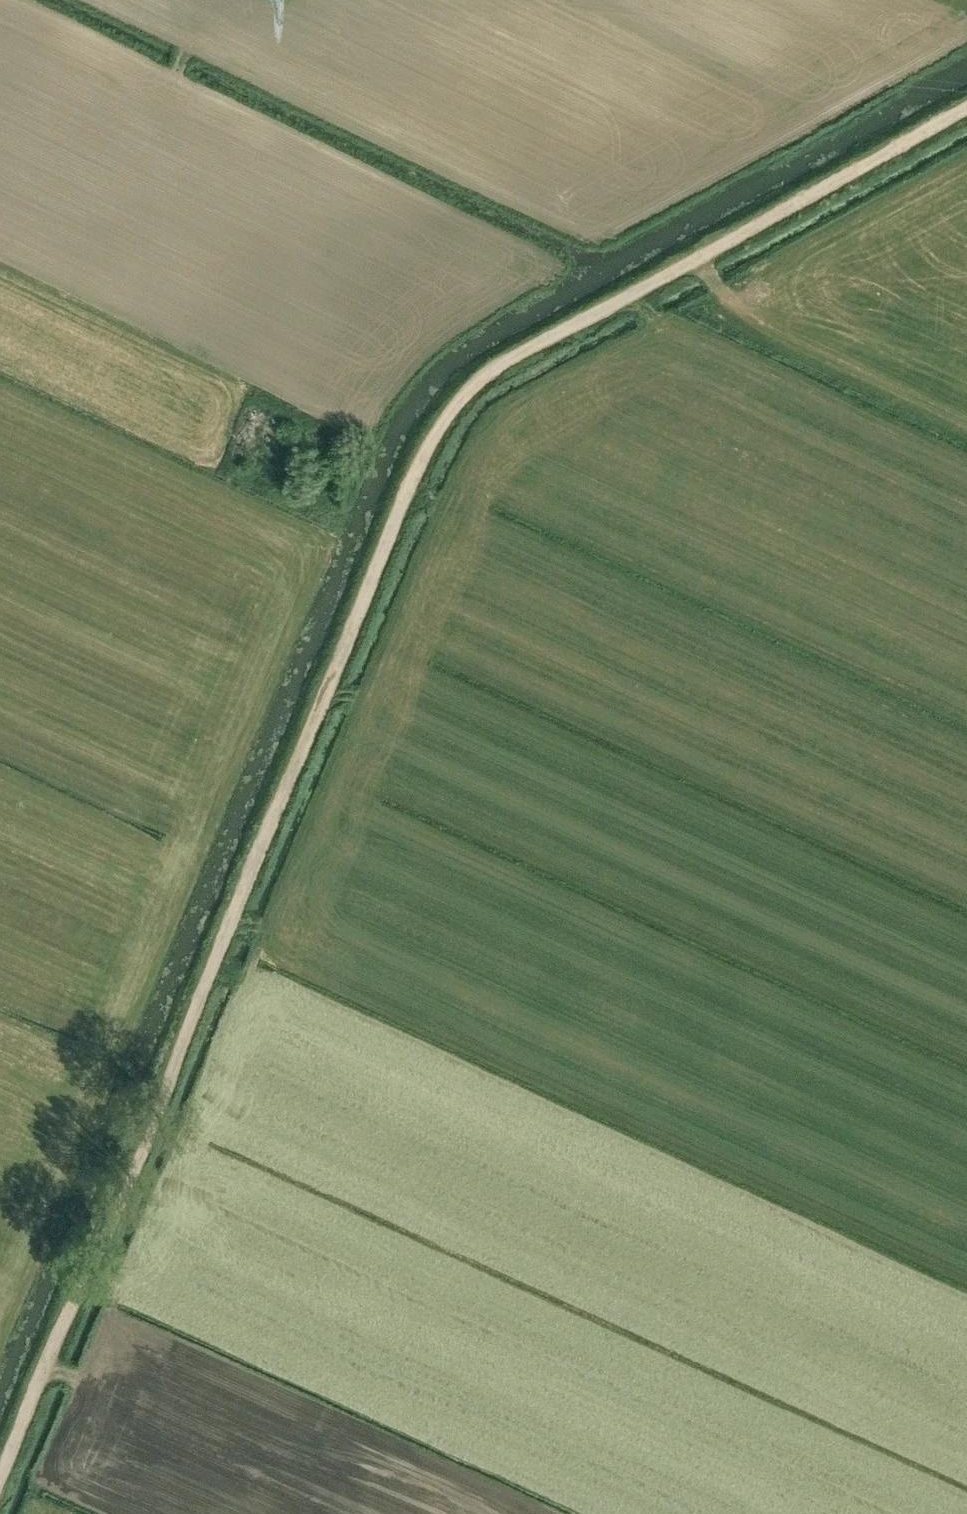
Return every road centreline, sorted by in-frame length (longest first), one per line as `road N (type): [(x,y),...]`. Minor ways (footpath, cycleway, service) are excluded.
road 1 (unclassified): [(0,1484),(440,421),(469,384),(513,352),(966,103)]

